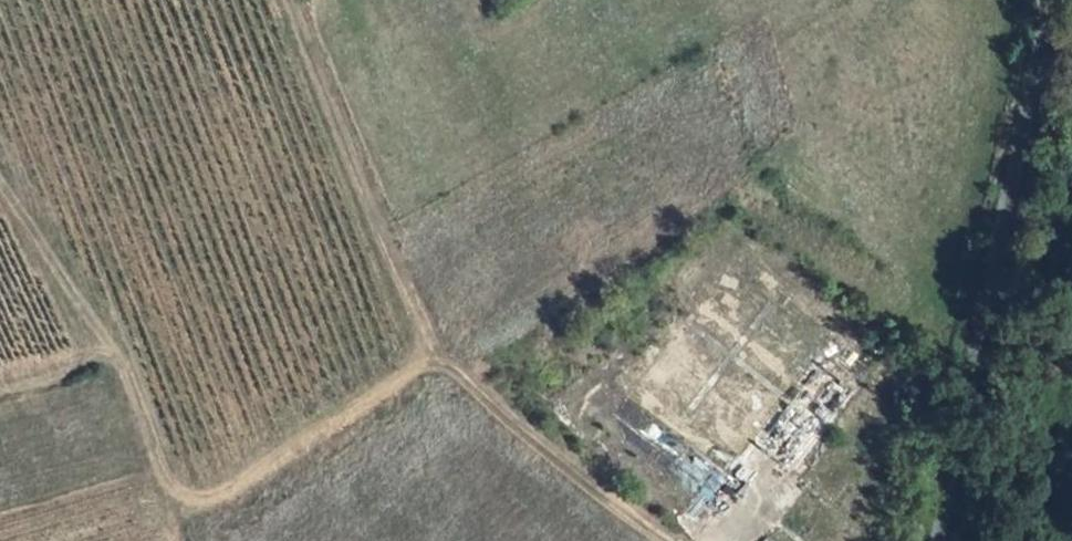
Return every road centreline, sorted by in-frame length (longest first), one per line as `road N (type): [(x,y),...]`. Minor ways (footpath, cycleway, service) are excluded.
road 1 (track): [(660,540),(586,495),(442,356),(290,0)]
road 2 (unclassified): [(1052,0),(970,367),(943,540)]
road 3 (track): [(176,540),(106,355),(0,186)]

